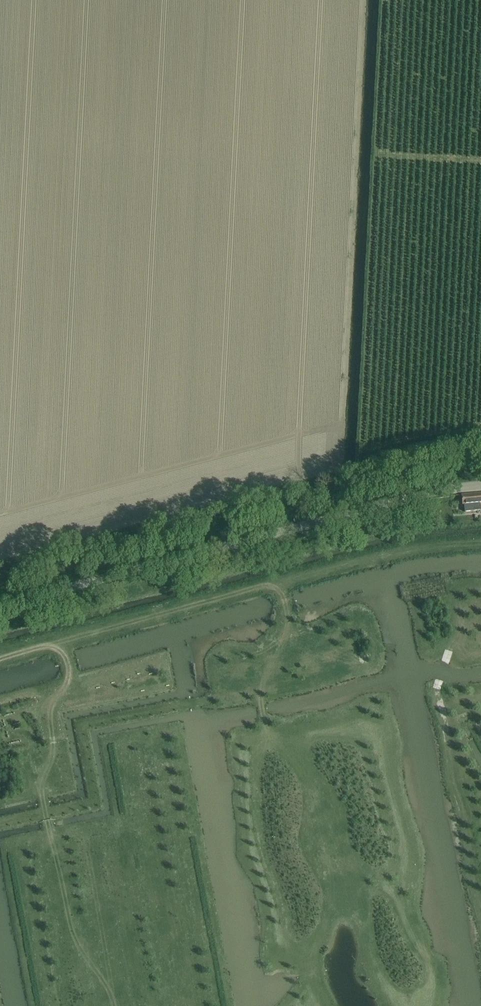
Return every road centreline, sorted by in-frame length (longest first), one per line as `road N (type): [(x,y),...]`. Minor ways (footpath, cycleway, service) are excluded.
road 1 (track): [(0,585),(480,463)]
road 2 (tertiary): [(0,606),(480,486)]
road 3 (track): [(0,659),(273,586),(281,591),(287,625),(263,681),(265,726)]
road 4 (track): [(44,646),(62,652),(69,670),(50,713),(50,762),(40,786),(71,926),(114,1005)]

